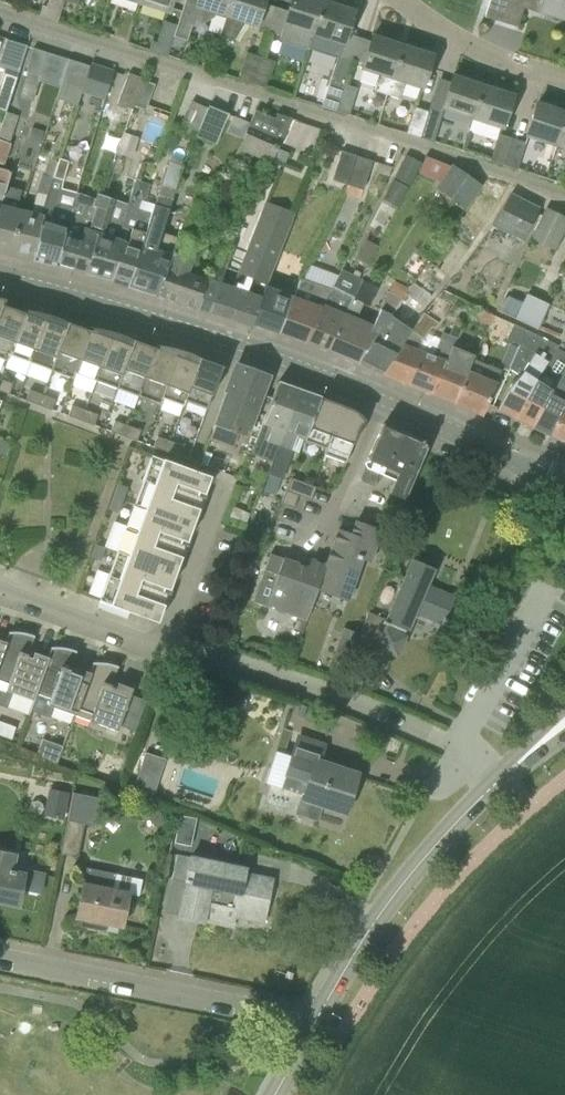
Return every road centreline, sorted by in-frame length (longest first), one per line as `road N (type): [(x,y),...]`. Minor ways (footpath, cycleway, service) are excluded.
road 1 (tertiary): [(564,485),(309,370),(0,276)]
road 2 (tertiary): [(310,1027),(386,907),(507,772)]
road 3 (residential): [(0,959),(310,1027)]
road 4 (residential): [(166,641),(453,742)]
road 5 (residential): [(564,80),(511,65),(401,0)]
road 6 (residential): [(0,590),(153,647),(166,641)]
road 7 (residential): [(166,641),(226,476)]

